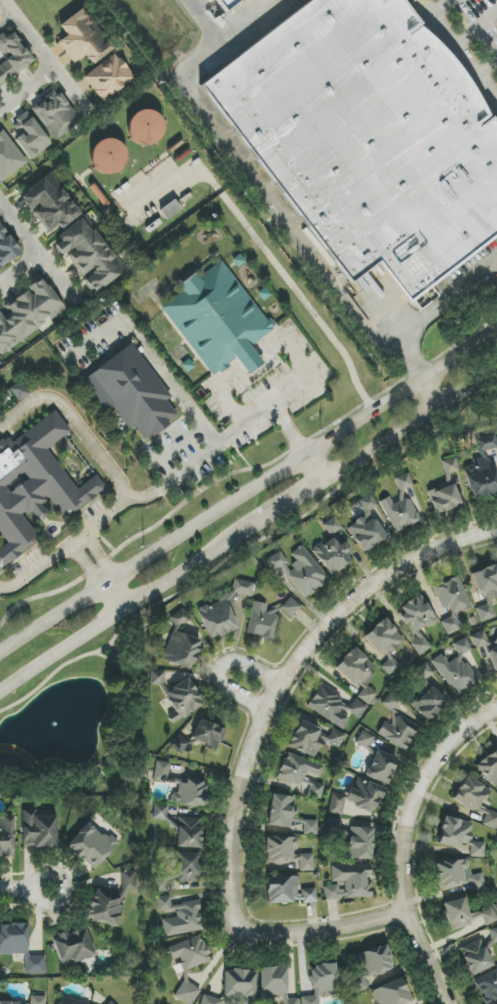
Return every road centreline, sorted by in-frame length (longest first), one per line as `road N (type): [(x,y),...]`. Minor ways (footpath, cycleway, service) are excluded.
road 1 (secondary): [(496,331),(0,656)]
road 2 (residential): [(247,932),(231,885),(234,800),(279,682),(373,585),(430,552),(496,531)]
road 3 (residential): [(422,378),(410,361),(372,344),(183,80),(209,34),(189,0)]
road 4 (residential): [(450,1003),(405,912),(404,847),(414,797),(433,764),(496,707)]
road 5 (secondary): [(0,692),(261,520)]
road 6 (secondary): [(322,480),(496,369)]
road 7 (residential): [(405,912),(332,930),(247,932)]
road 8 (residential): [(84,110),(0,2)]
road 9 (residential): [(279,682),(240,661),(217,671),(223,689),(264,709)]

